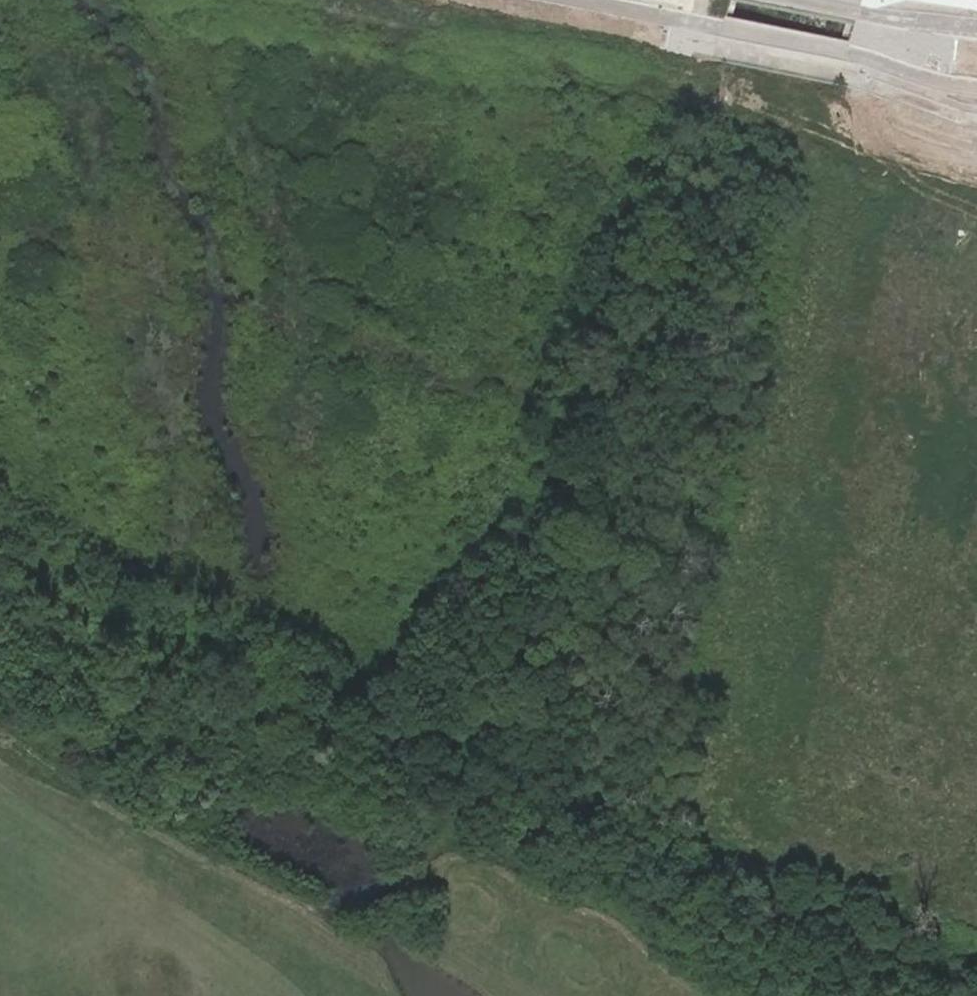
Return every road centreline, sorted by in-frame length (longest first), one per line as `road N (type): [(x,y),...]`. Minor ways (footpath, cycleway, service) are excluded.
road 1 (unclassified): [(579,0),(848,52),(976,90)]
road 2 (unclassified): [(976,28),(791,0)]

